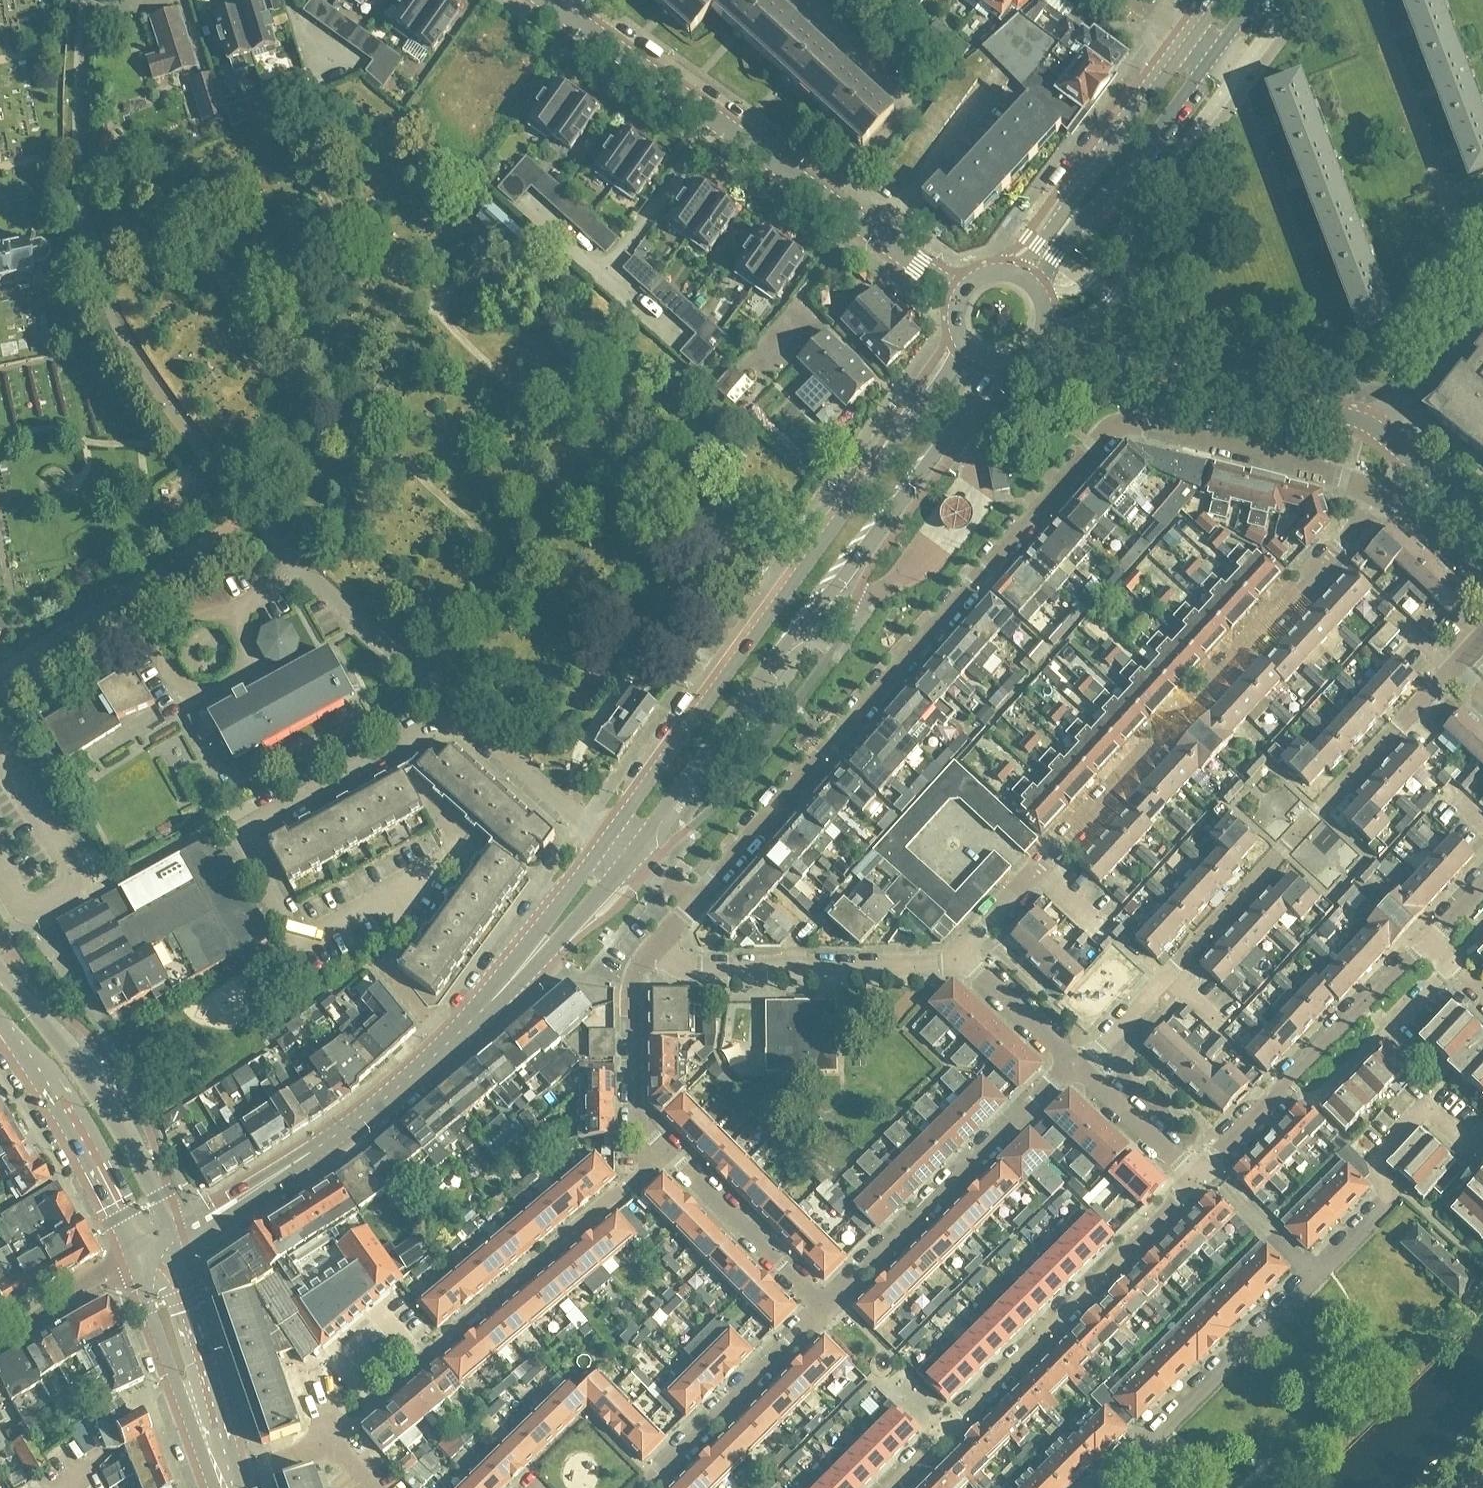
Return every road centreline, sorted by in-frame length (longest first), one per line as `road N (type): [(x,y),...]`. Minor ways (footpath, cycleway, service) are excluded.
road 1 (residential): [(694,902),(1113,425),(1148,426),(1385,493)]
road 2 (residential): [(459,710),(279,542),(169,405),(116,320),(83,212),(86,0)]
road 3 (residential): [(959,953),(1385,493)]
road 4 (secondary): [(631,854),(1001,361)]
road 5 (secondary): [(964,345),(608,837)]
road 6 (residential): [(1076,1065),(1453,664)]
road 7 (secondary): [(959,291),(548,0)]
road 8 (secondary): [(173,1238),(374,1106),(521,967)]
road 9 (residential): [(335,1441),(478,1307),(668,1151)]
road 10 (residential): [(889,1487),(1194,1175)]
road 11 (residential): [(298,942),(237,831),(459,710)]
road 12 (residential): [(1337,412),(1346,373),(1236,77)]
road 13 (residential): [(825,1307),(1076,1065)]
road 14 (secondary): [(173,1238),(116,1128),(0,967)]
road 15 (residential): [(1205,1165),(1430,941)]
road 16 (residential): [(959,953),(948,963),(695,966),(657,945)]
road 17 (residential): [(1101,1487),(1314,1275)]
road 18 (residential): [(1373,0),(1473,265),(1482,273)]
road 19 (secondary): [(1038,287),(1215,53)]
road 20 (secondary): [(1193,38),(1016,270)]
road 21 (secondary): [(0,1021),(95,1174),(135,1261)]
road 22 (residential): [(641,1487),(825,1307)]
road 23 (residential): [(1337,412),(1091,349)]
road 24 (secondary): [(239,1473),(173,1238)]
road 25 (secondary): [(135,1261),(213,1480)]
road 26 (residential): [(668,1151),(634,1114),(631,990),(657,945)]
road 27 (residential): [(825,1307),(668,1151)]
road 28 (residential): [(298,942),(447,855)]
road 29 (residential): [(1378,429),(1482,299)]
road 30 (residential): [(1076,1065),(959,953)]
road 31 (residential): [(1194,1175),(1076,1065)]
road 32 (secondary): [(521,967),(536,964),(631,854)]
road 33 (residential): [(579,815),(459,710)]
road 34 (secondary): [(608,837),(522,952),(521,967)]
road 35 (residential): [(135,1261),(0,1339)]
road 36 (residential): [(1314,1275),(1205,1165)]
road 37 (residential): [(1482,581),(1385,493)]

